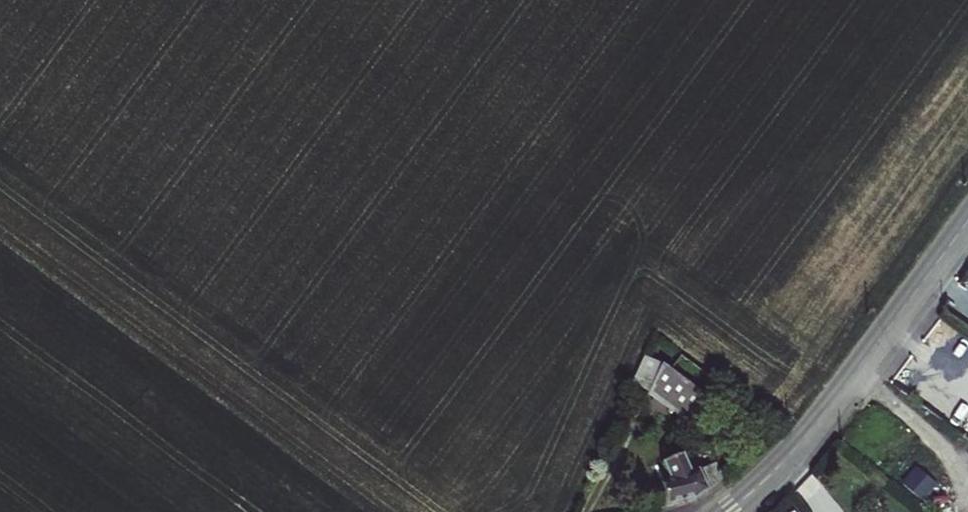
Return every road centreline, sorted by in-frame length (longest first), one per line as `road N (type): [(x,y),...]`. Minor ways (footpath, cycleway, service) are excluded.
road 1 (residential): [(967,222),(843,392),(726,511)]

